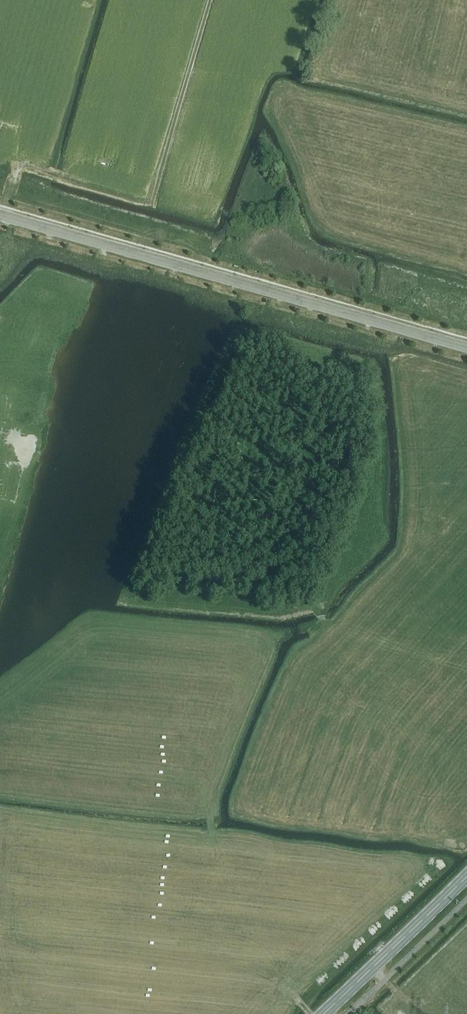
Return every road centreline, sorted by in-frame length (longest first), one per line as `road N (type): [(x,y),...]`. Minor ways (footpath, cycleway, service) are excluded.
road 1 (unclassified): [(466,347),(0,214)]
road 2 (tertiary): [(323,1013),(466,876)]
road 3 (track): [(157,187),(210,0)]

